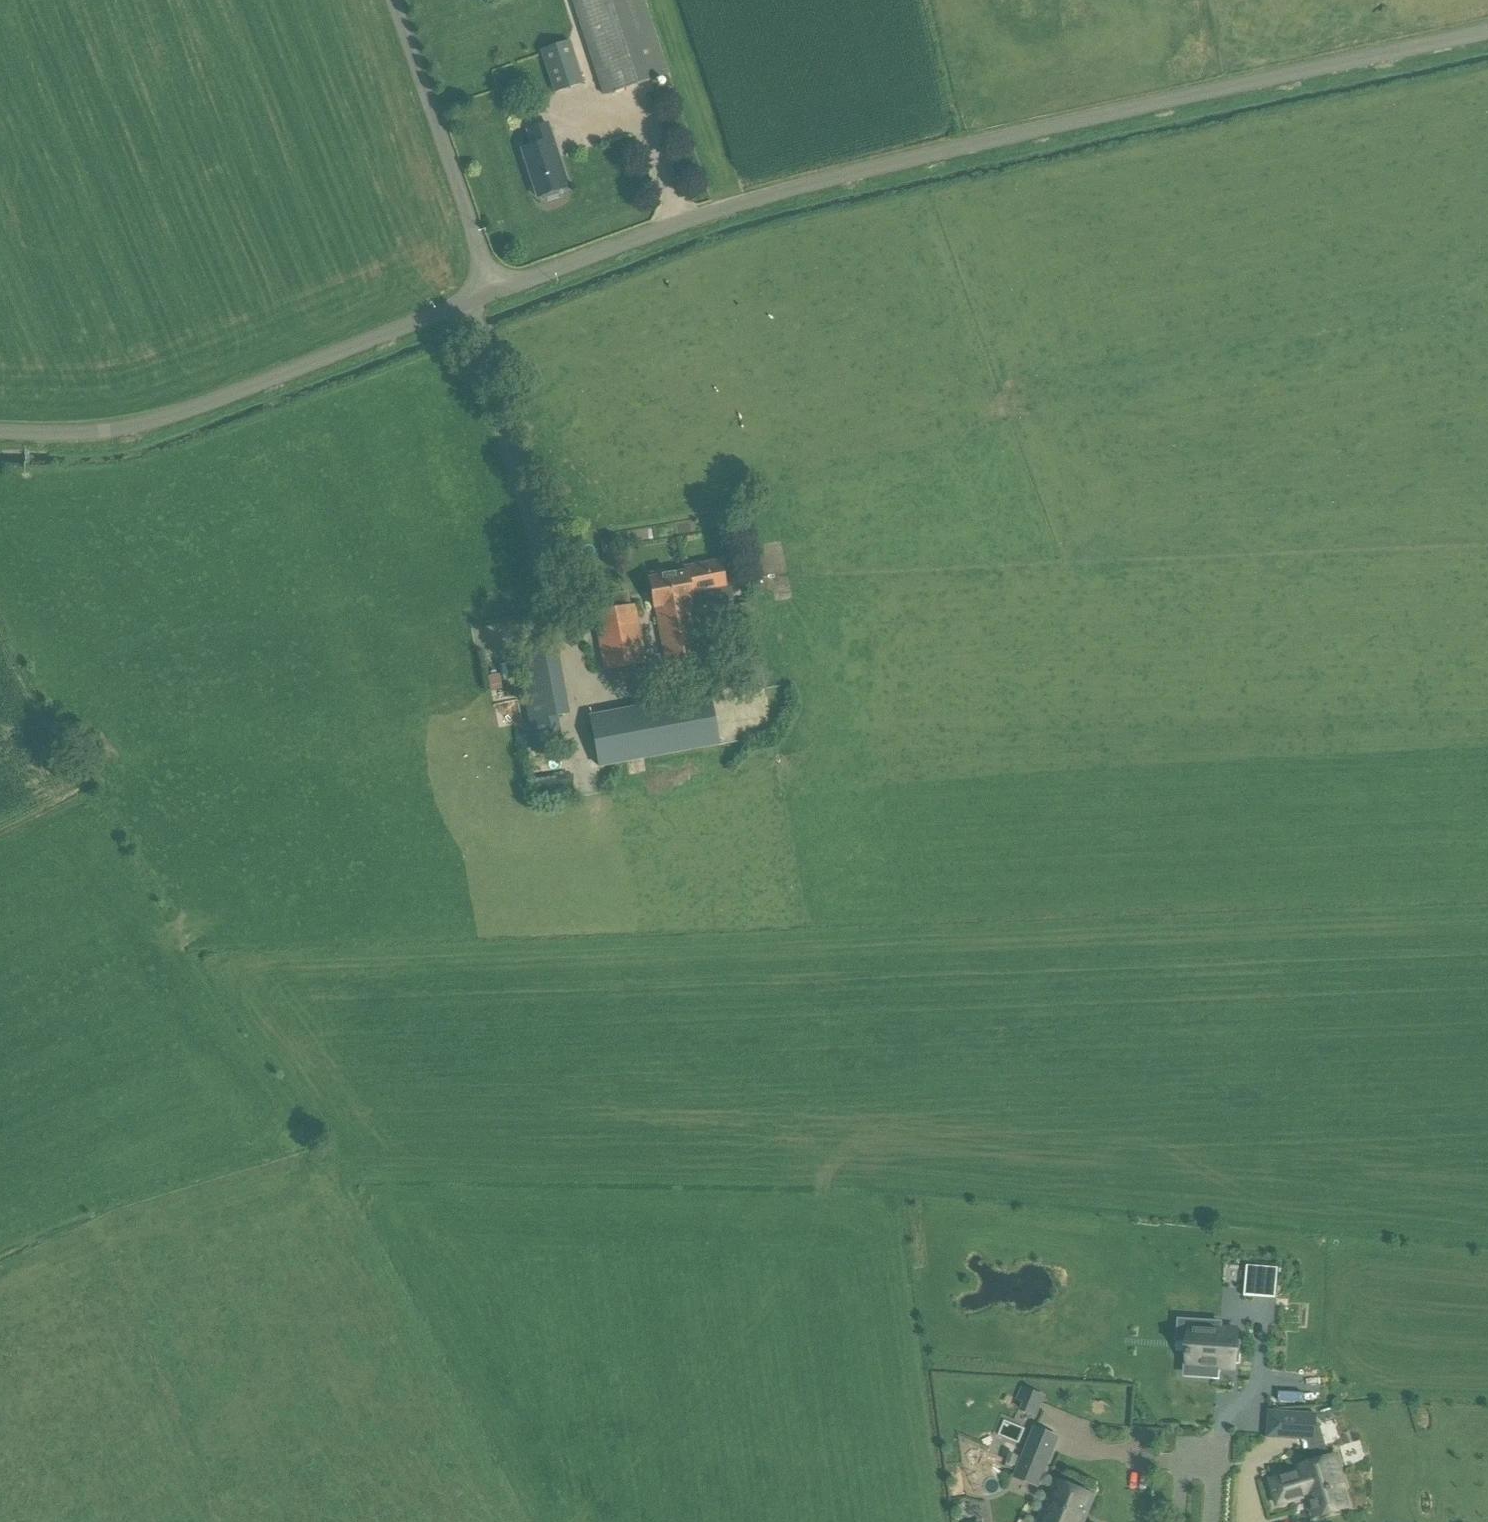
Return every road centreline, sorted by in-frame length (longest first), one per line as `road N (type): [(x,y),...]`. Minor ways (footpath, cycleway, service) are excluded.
road 1 (unclassified): [(487,296),(718,212),(1487,34)]
road 2 (unclassified): [(0,439),(118,435),(181,417),(487,296)]
road 3 (unclassified): [(487,296),(388,0)]

